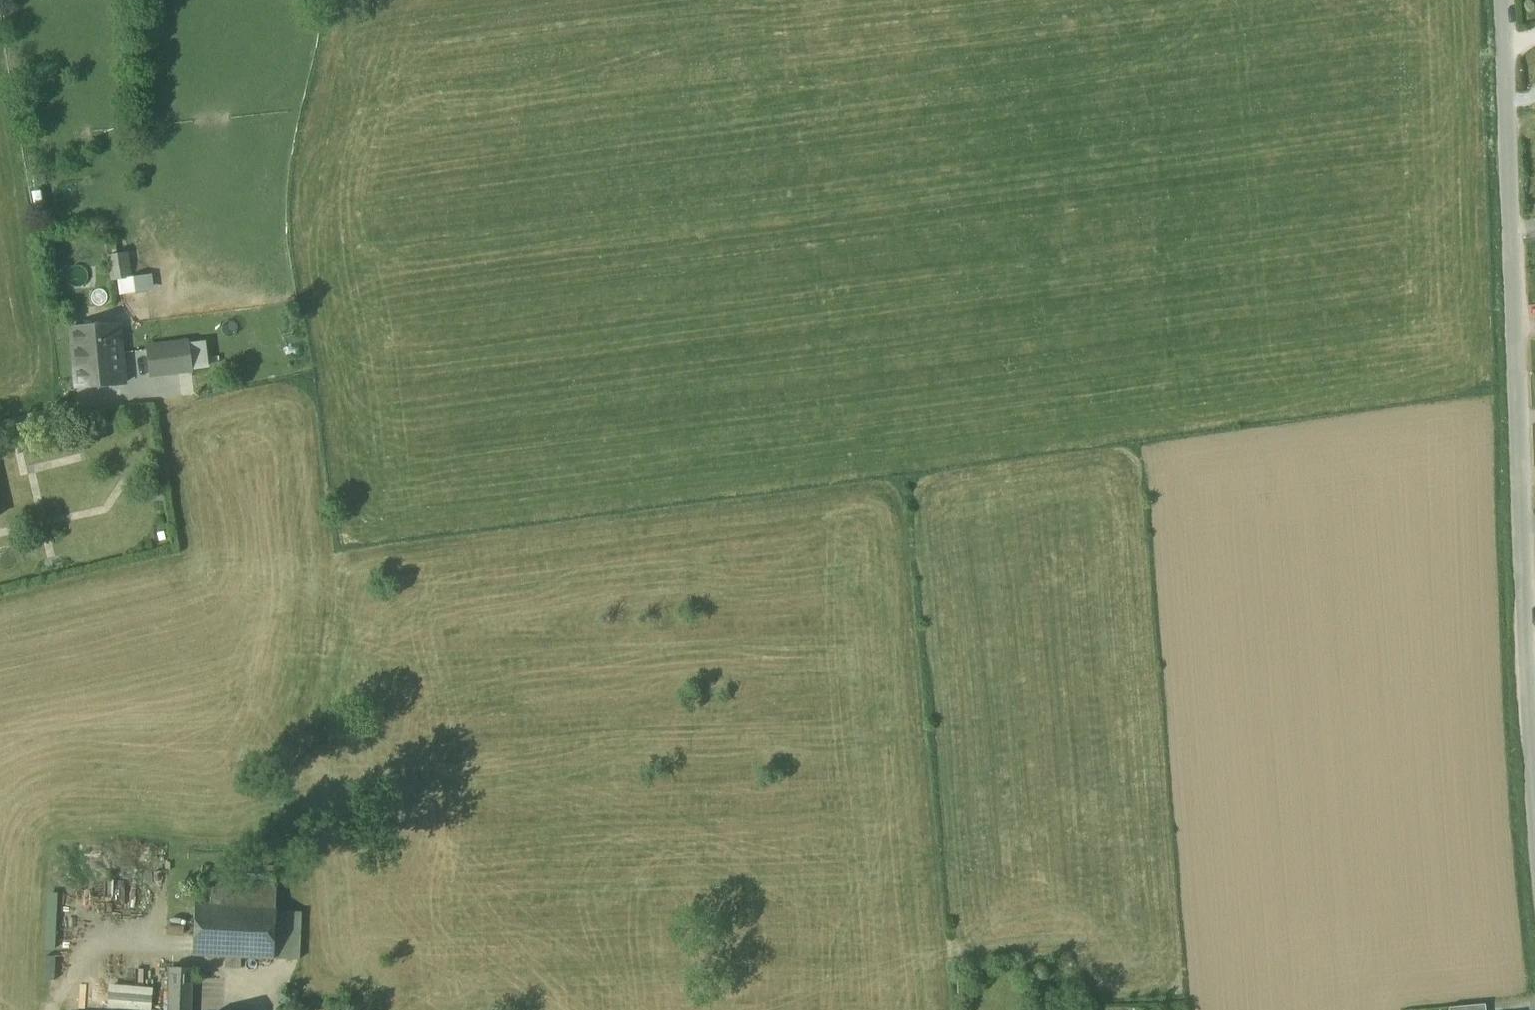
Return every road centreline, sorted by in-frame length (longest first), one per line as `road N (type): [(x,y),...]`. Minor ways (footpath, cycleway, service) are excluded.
road 1 (residential): [(1534,755),(1507,0)]

